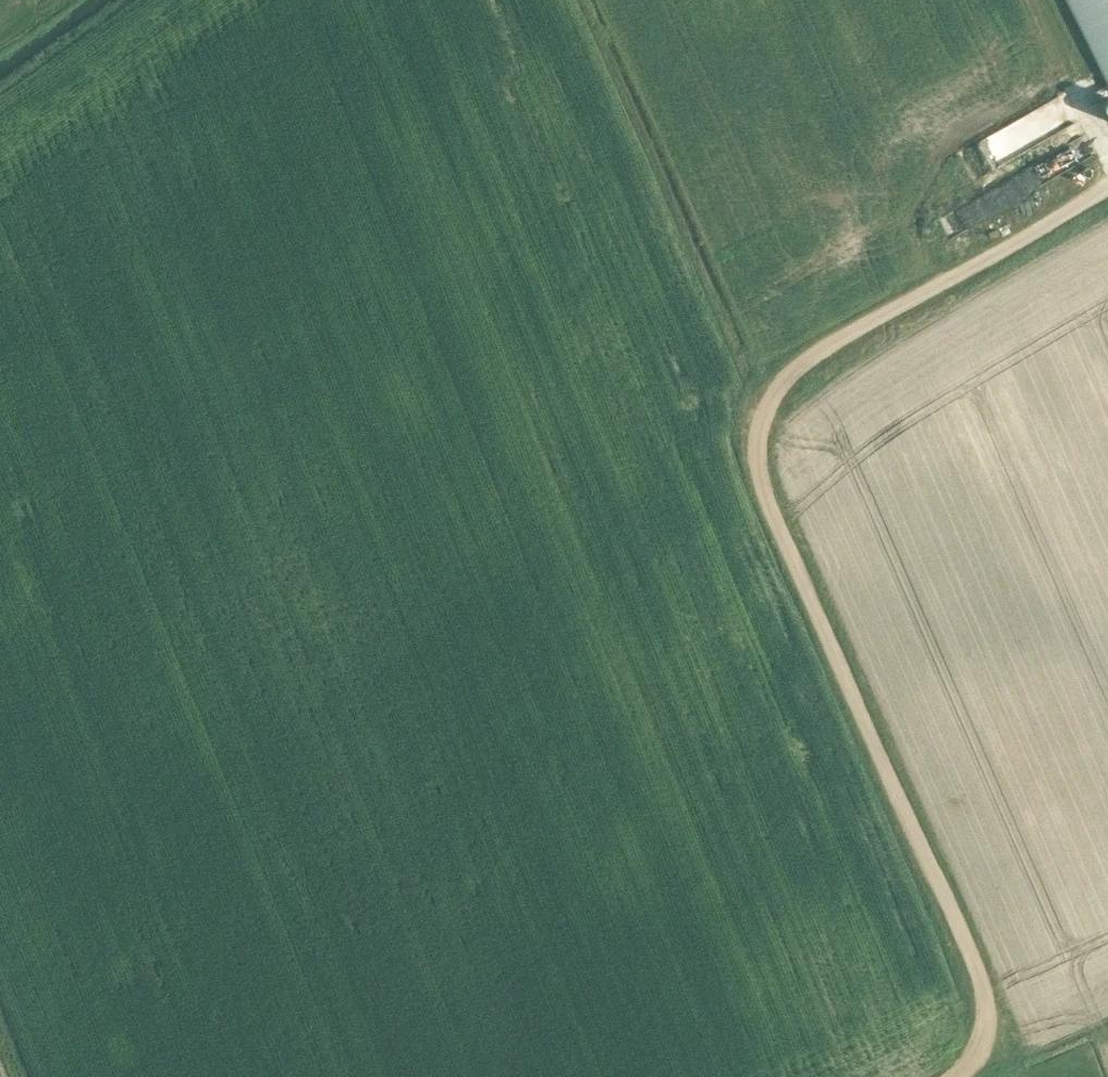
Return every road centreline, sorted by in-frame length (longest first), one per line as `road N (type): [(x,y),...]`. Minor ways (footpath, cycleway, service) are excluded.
road 1 (track): [(952,1076),(972,1066),(986,1033),(980,992),(758,463),(761,419),(783,381),(1107,189)]

